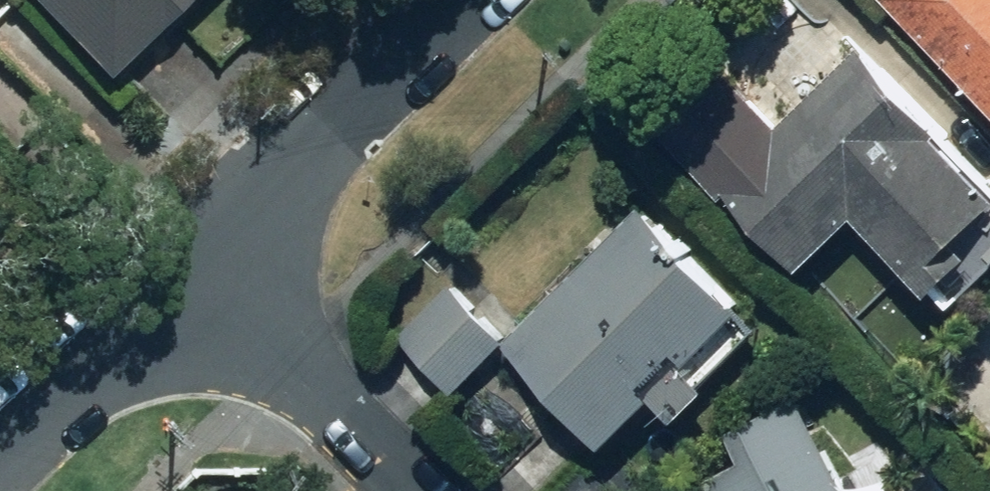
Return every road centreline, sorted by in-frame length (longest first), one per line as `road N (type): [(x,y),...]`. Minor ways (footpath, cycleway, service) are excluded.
road 1 (residential): [(207,282),(482,0)]
road 2 (residential): [(207,282),(416,490)]
road 3 (residential): [(0,481),(207,282)]

